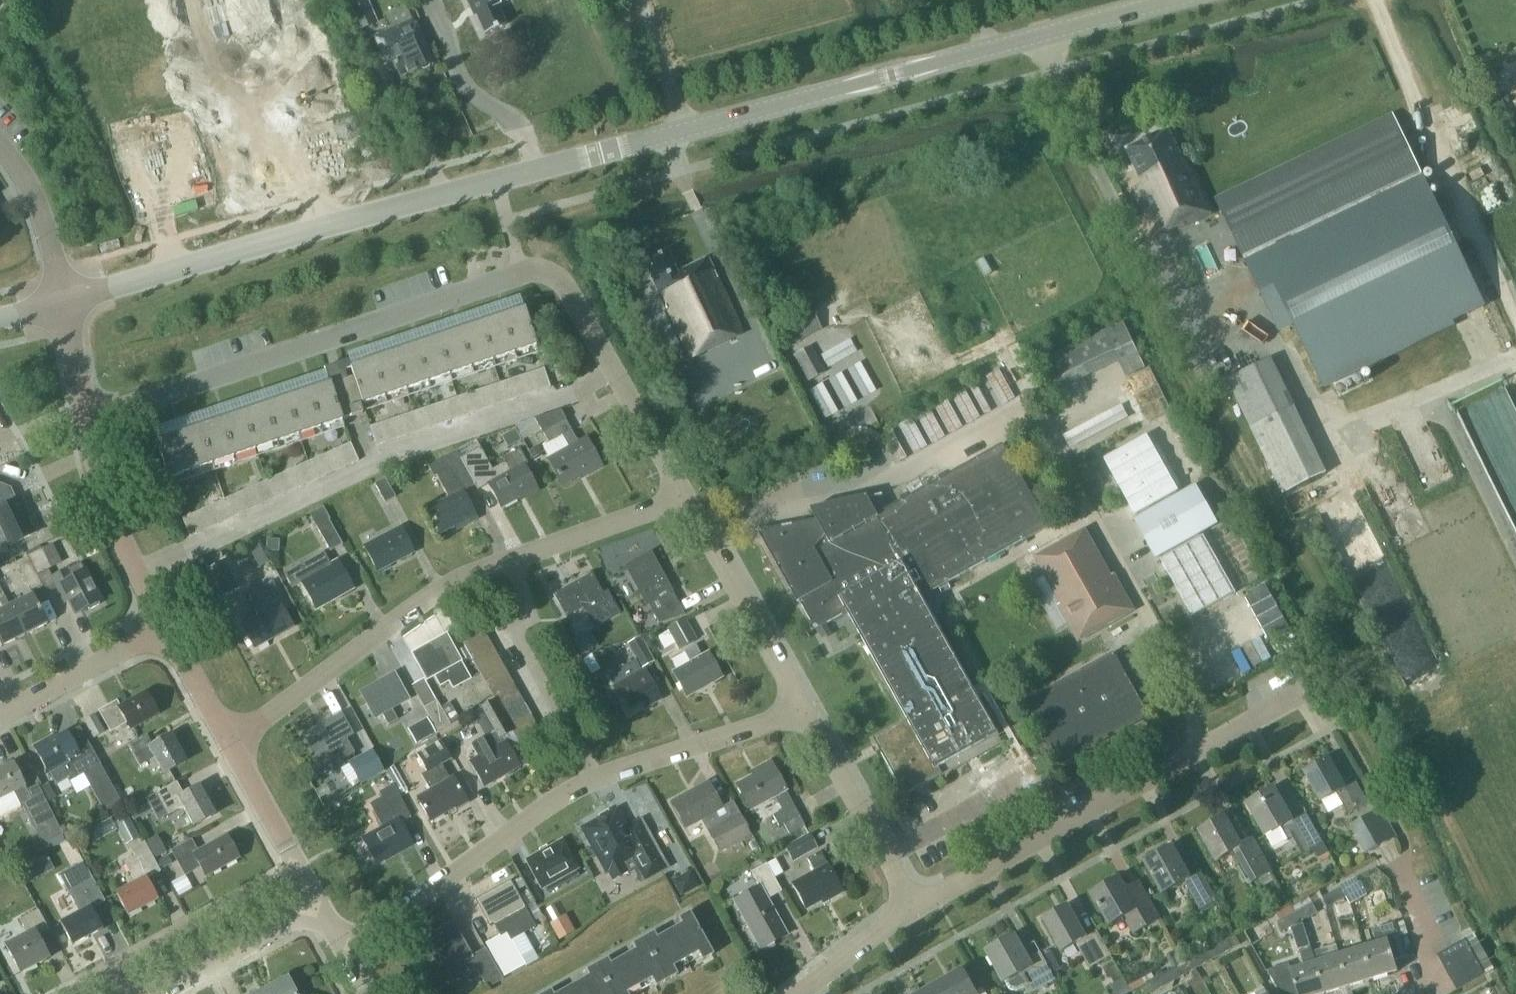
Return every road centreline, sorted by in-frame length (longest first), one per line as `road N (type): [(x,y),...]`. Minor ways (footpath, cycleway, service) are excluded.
road 1 (unclassified): [(687,497),(572,291),(552,275),(521,271),(87,421)]
road 2 (tertiary): [(1167,0),(611,151)]
road 3 (tertiary): [(67,300),(611,151)]
road 4 (residential): [(347,948),(564,796),(806,707)]
road 5 (residential): [(229,738),(458,581),(687,497)]
road 6 (residential): [(912,909),(1285,702)]
road 7 (unclassified): [(806,707),(687,497)]
road 8 (unclassified): [(912,909),(806,707)]
road 9 (residential): [(108,965),(299,864)]
road 10 (residential): [(0,715),(169,631)]
road 11 (residential): [(162,993),(320,901)]
road 12 (residential): [(67,300),(32,188),(0,143)]
road 13 (unclassified): [(140,579),(107,503),(87,421)]
road 14 (residential): [(299,864),(229,738)]
road 15 (residential): [(801,993),(912,909)]
road 16 (residential): [(229,738),(169,631)]
road 17 (unclassified): [(87,421),(67,300)]

